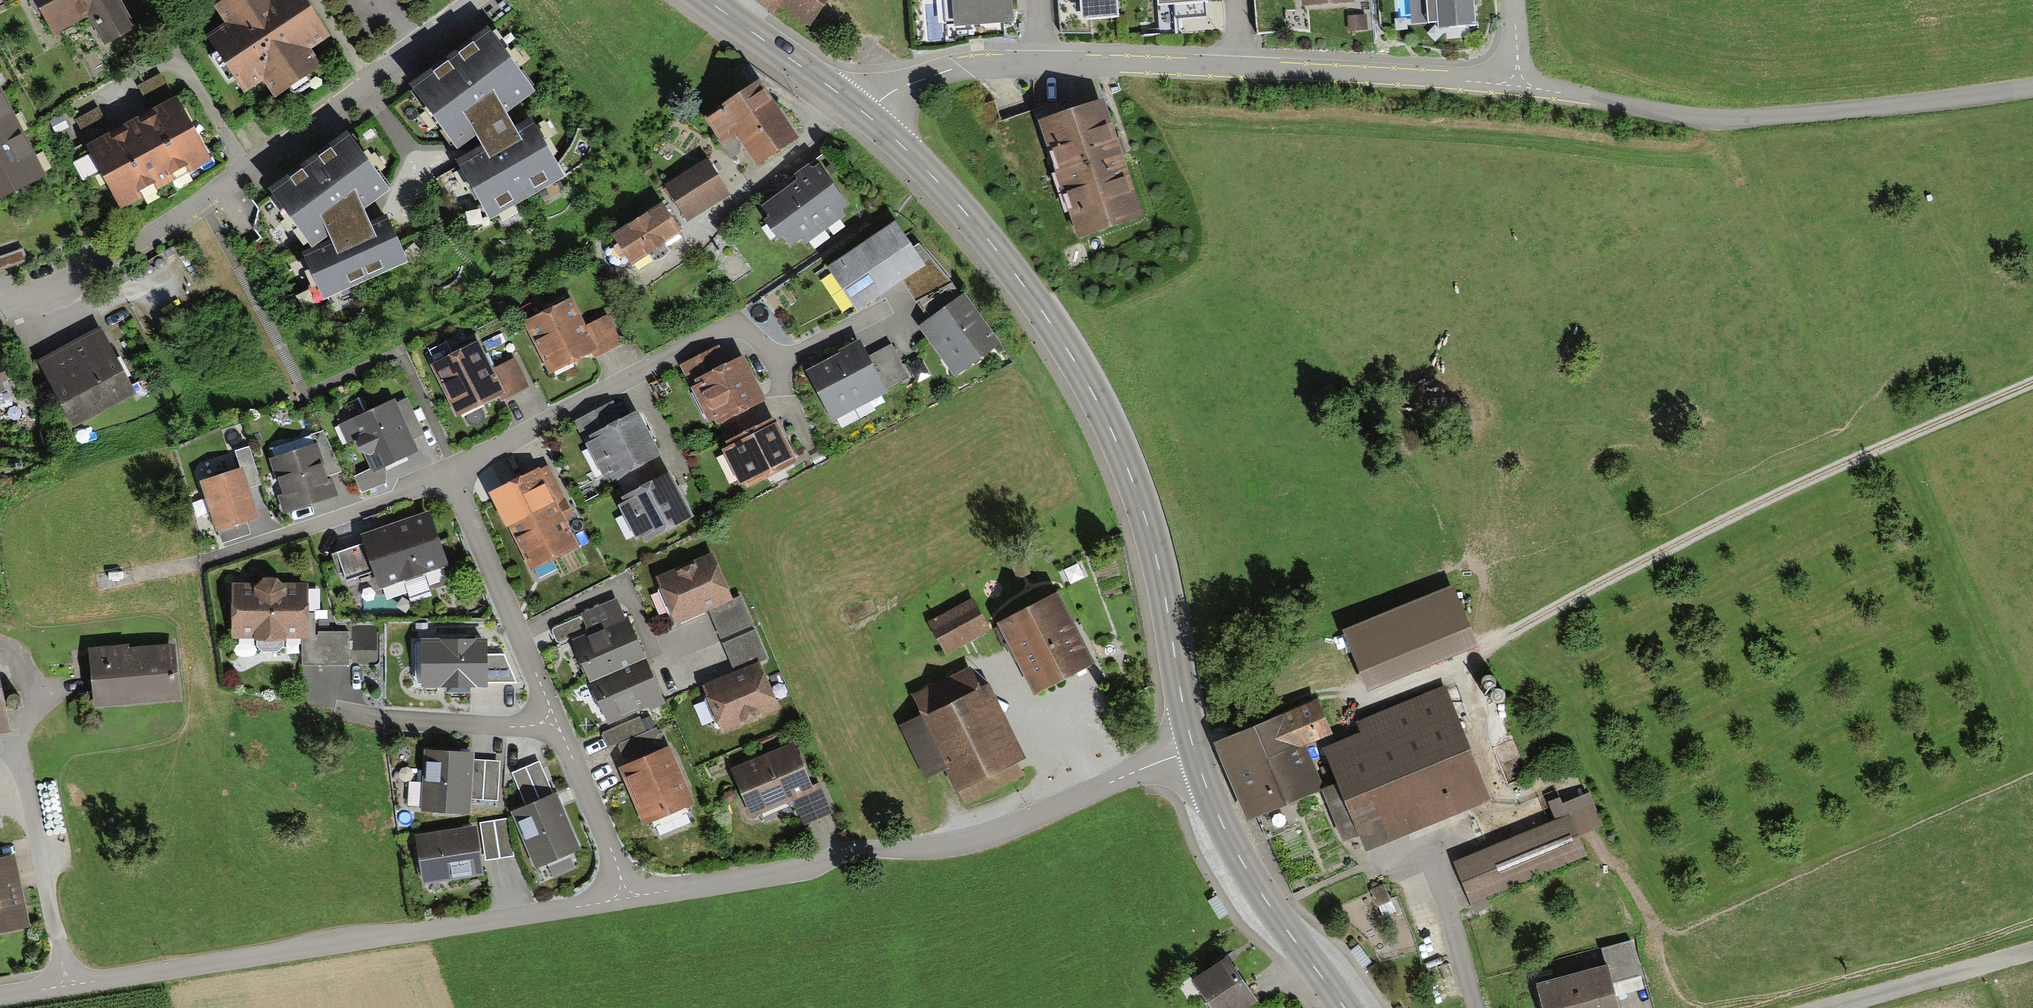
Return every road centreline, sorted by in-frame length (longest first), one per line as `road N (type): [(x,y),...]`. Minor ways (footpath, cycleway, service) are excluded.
road 1 (track): [(2032,382),(1824,472),(1384,695),(1355,702),(1316,694),(1192,749)]
road 2 (tertiary): [(865,113),(937,180),(1034,297),(1103,408),(1159,561),(1192,749)]
road 3 (residential): [(625,896),(0,996)]
road 4 (residential): [(1192,749),(976,837),(859,850),(812,867),(625,896)]
road 5 (residential): [(0,304),(114,255),(201,202),(480,0)]
road 6 (unclassified): [(1517,85),(1694,119),(1743,120),(2032,89)]
road 7 (residential): [(451,470),(732,323),(777,362),(901,304)]
road 8 (residential): [(625,896),(610,842),(451,470)]
road 9 (residential): [(865,113),(897,89),(980,64),(1239,67)]
road 10 (residential): [(101,583),(205,562),(451,470)]
road 11 (tertiary): [(1192,749),(1241,862),(1345,1007)]
road 12 (residential): [(1239,67),(1517,85)]
road 13 (unclassified): [(1818,1007),(2032,951)]
road 14 (tertiary): [(710,0),(865,113)]

